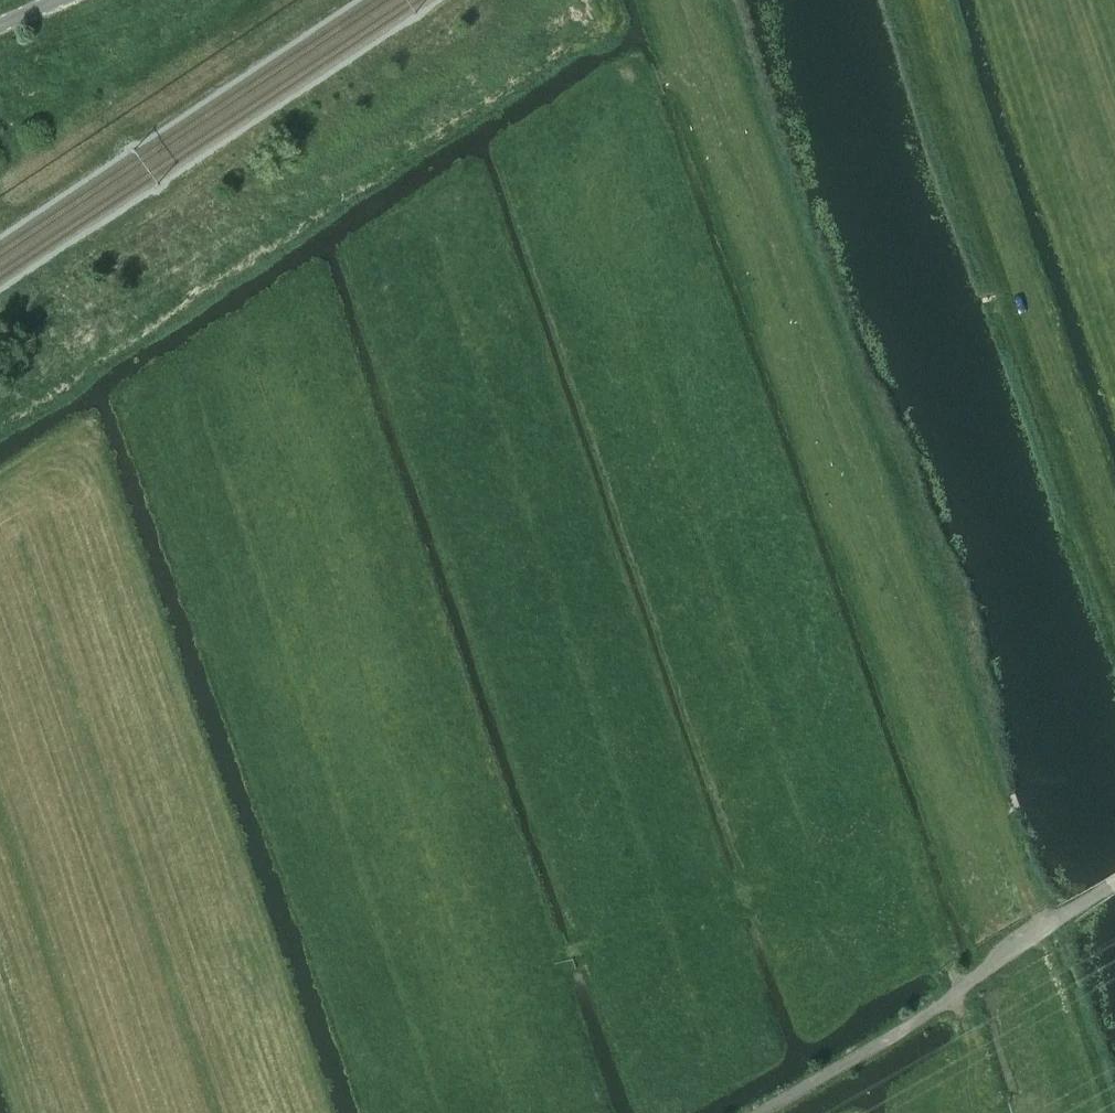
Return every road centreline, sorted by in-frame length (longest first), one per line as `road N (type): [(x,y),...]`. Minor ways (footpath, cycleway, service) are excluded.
road 1 (unclassified): [(755,1112),(927,1016),(1055,916),(1114,881)]

